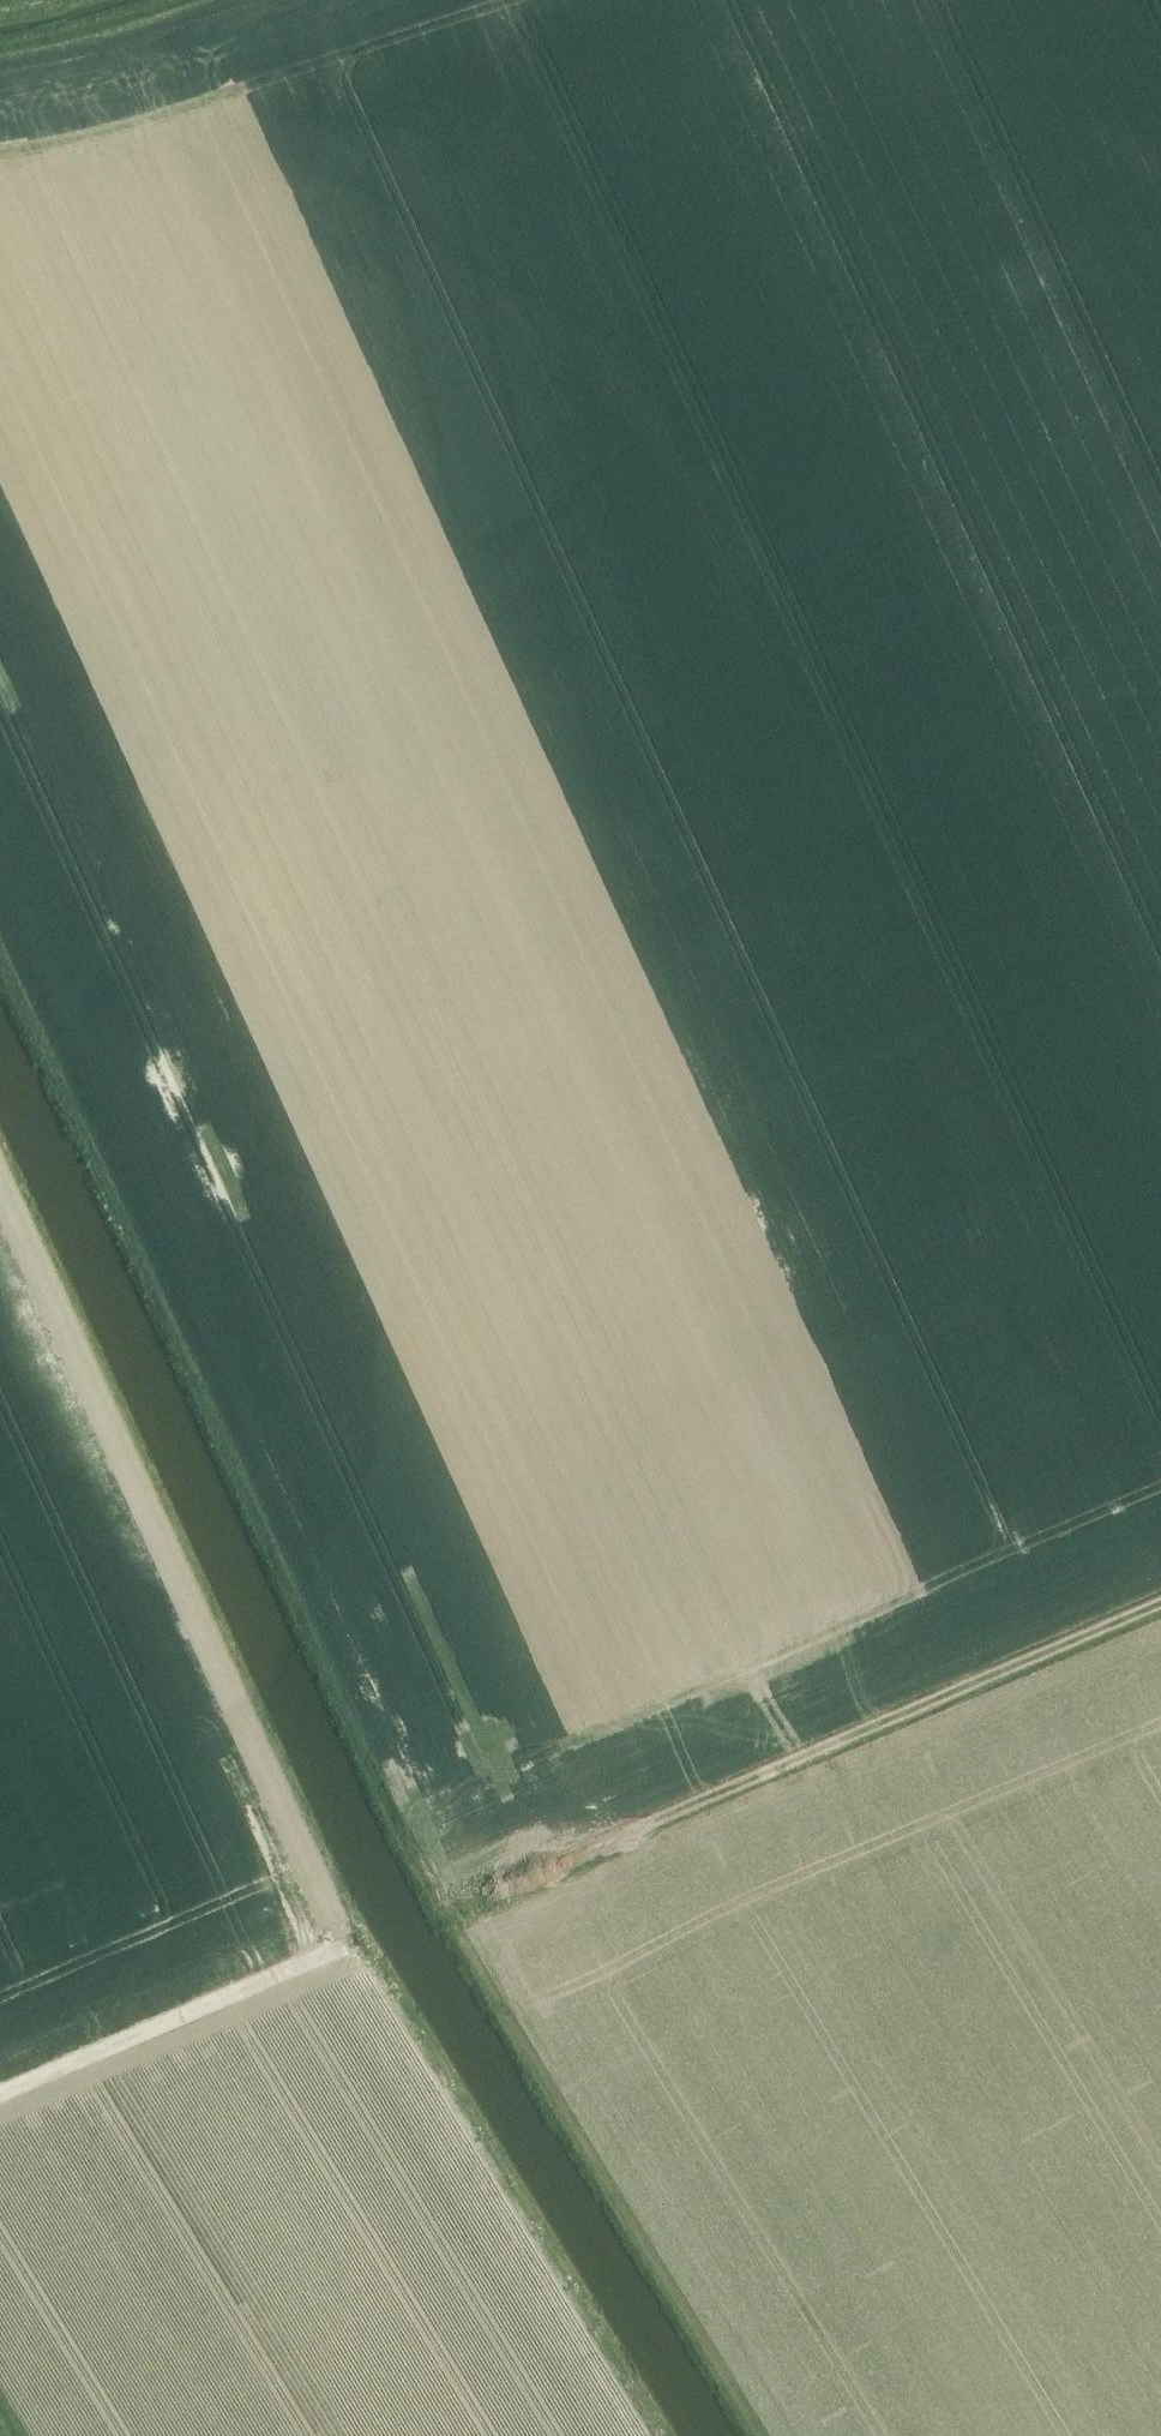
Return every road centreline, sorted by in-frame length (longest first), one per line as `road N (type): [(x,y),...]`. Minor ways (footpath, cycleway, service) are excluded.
road 1 (track): [(789,2435),(470,1900),(0,904)]
road 2 (track): [(1160,1604),(470,1900)]
road 3 (track): [(0,2097),(339,1956)]
road 4 (track): [(0,50),(188,0)]

